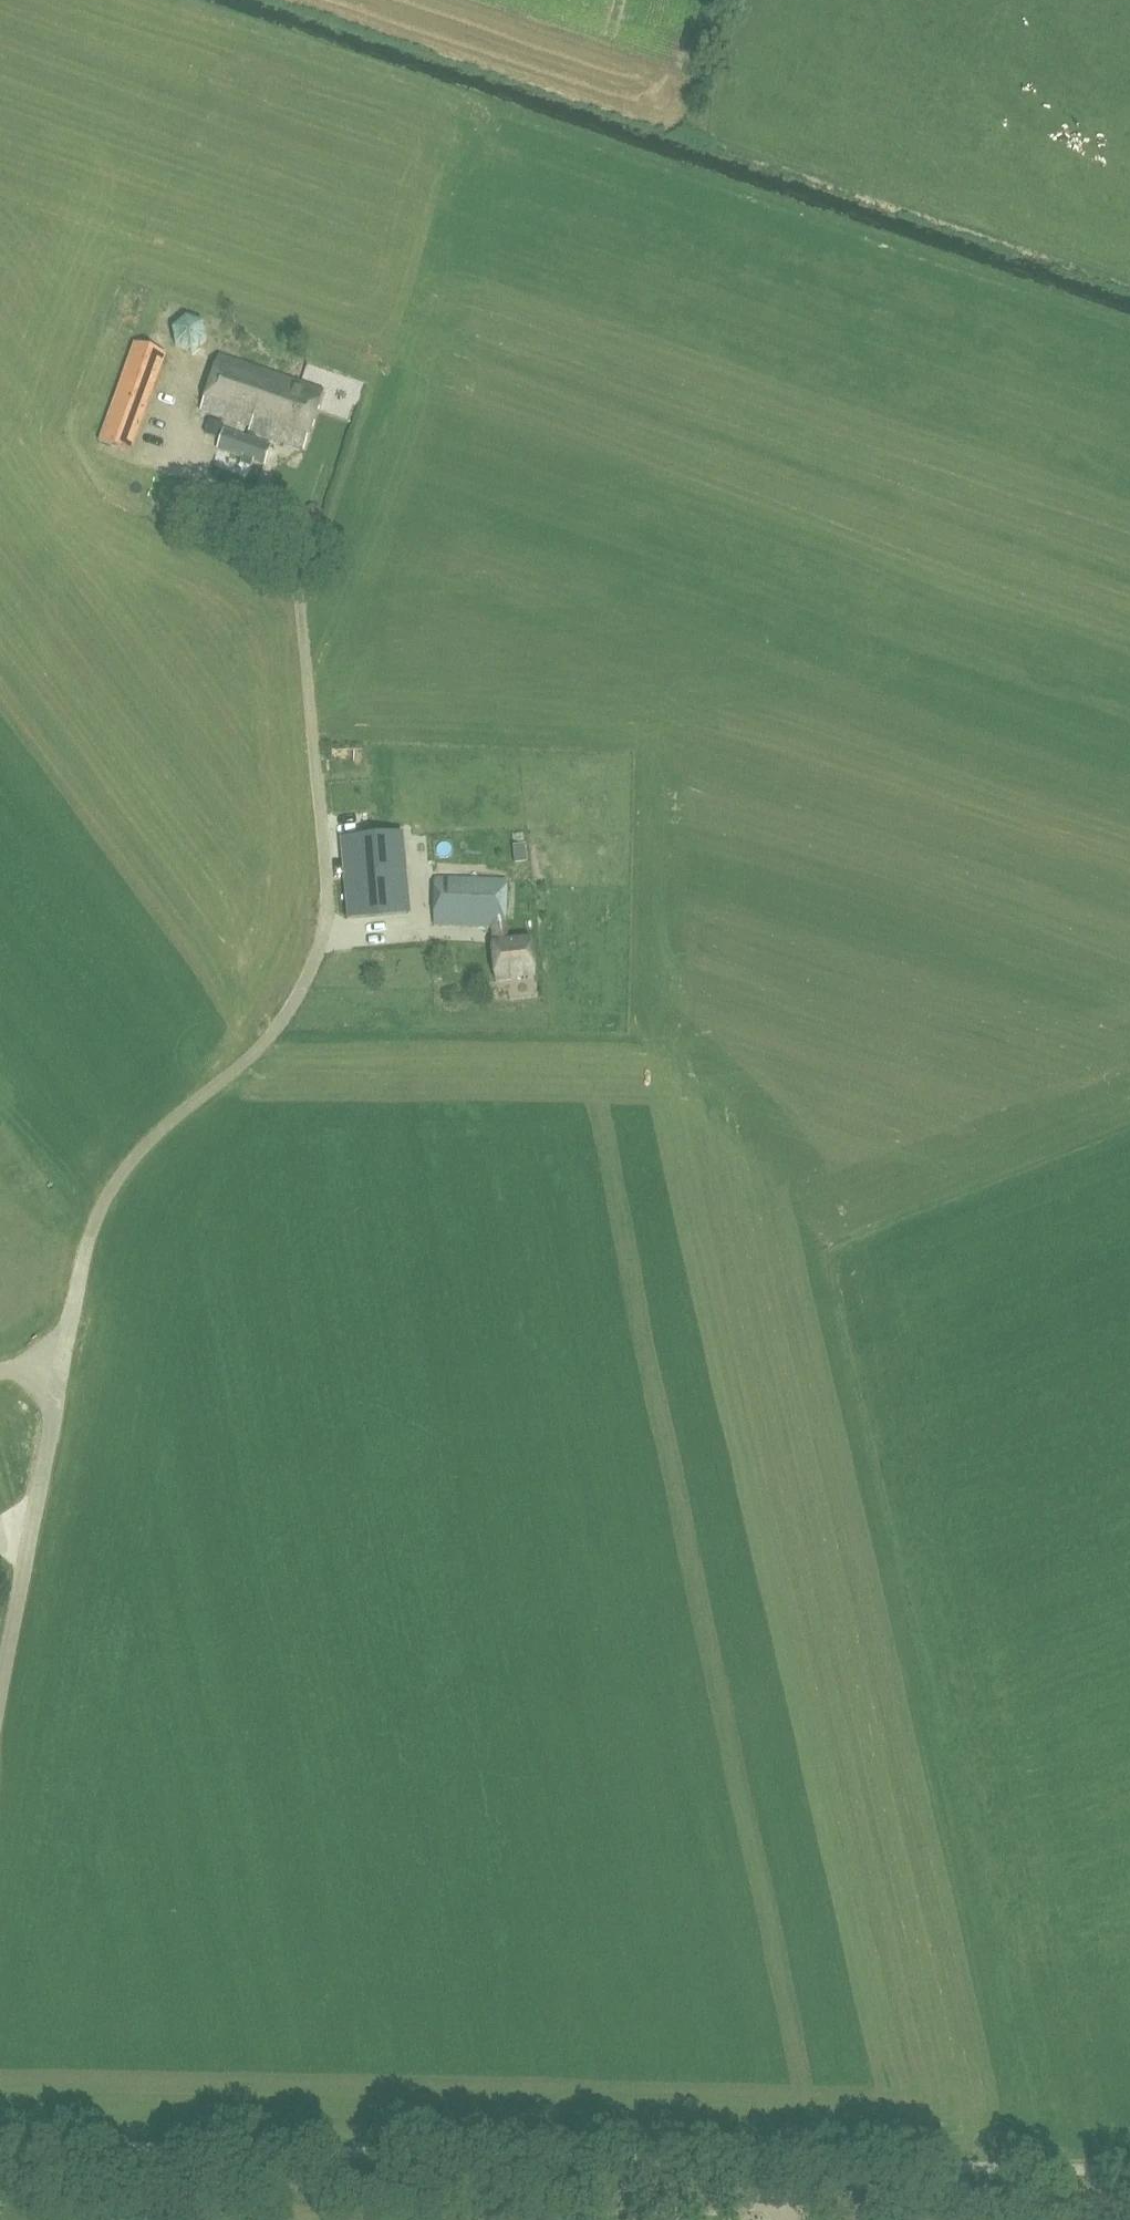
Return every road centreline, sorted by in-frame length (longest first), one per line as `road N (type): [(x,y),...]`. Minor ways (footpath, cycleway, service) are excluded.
road 1 (unclassified): [(0,1682),(93,1219),(127,1161),(268,1037),(321,941),(327,891),(292,549)]
road 2 (tertiary): [(1129,2192),(608,2174),(0,2168)]

